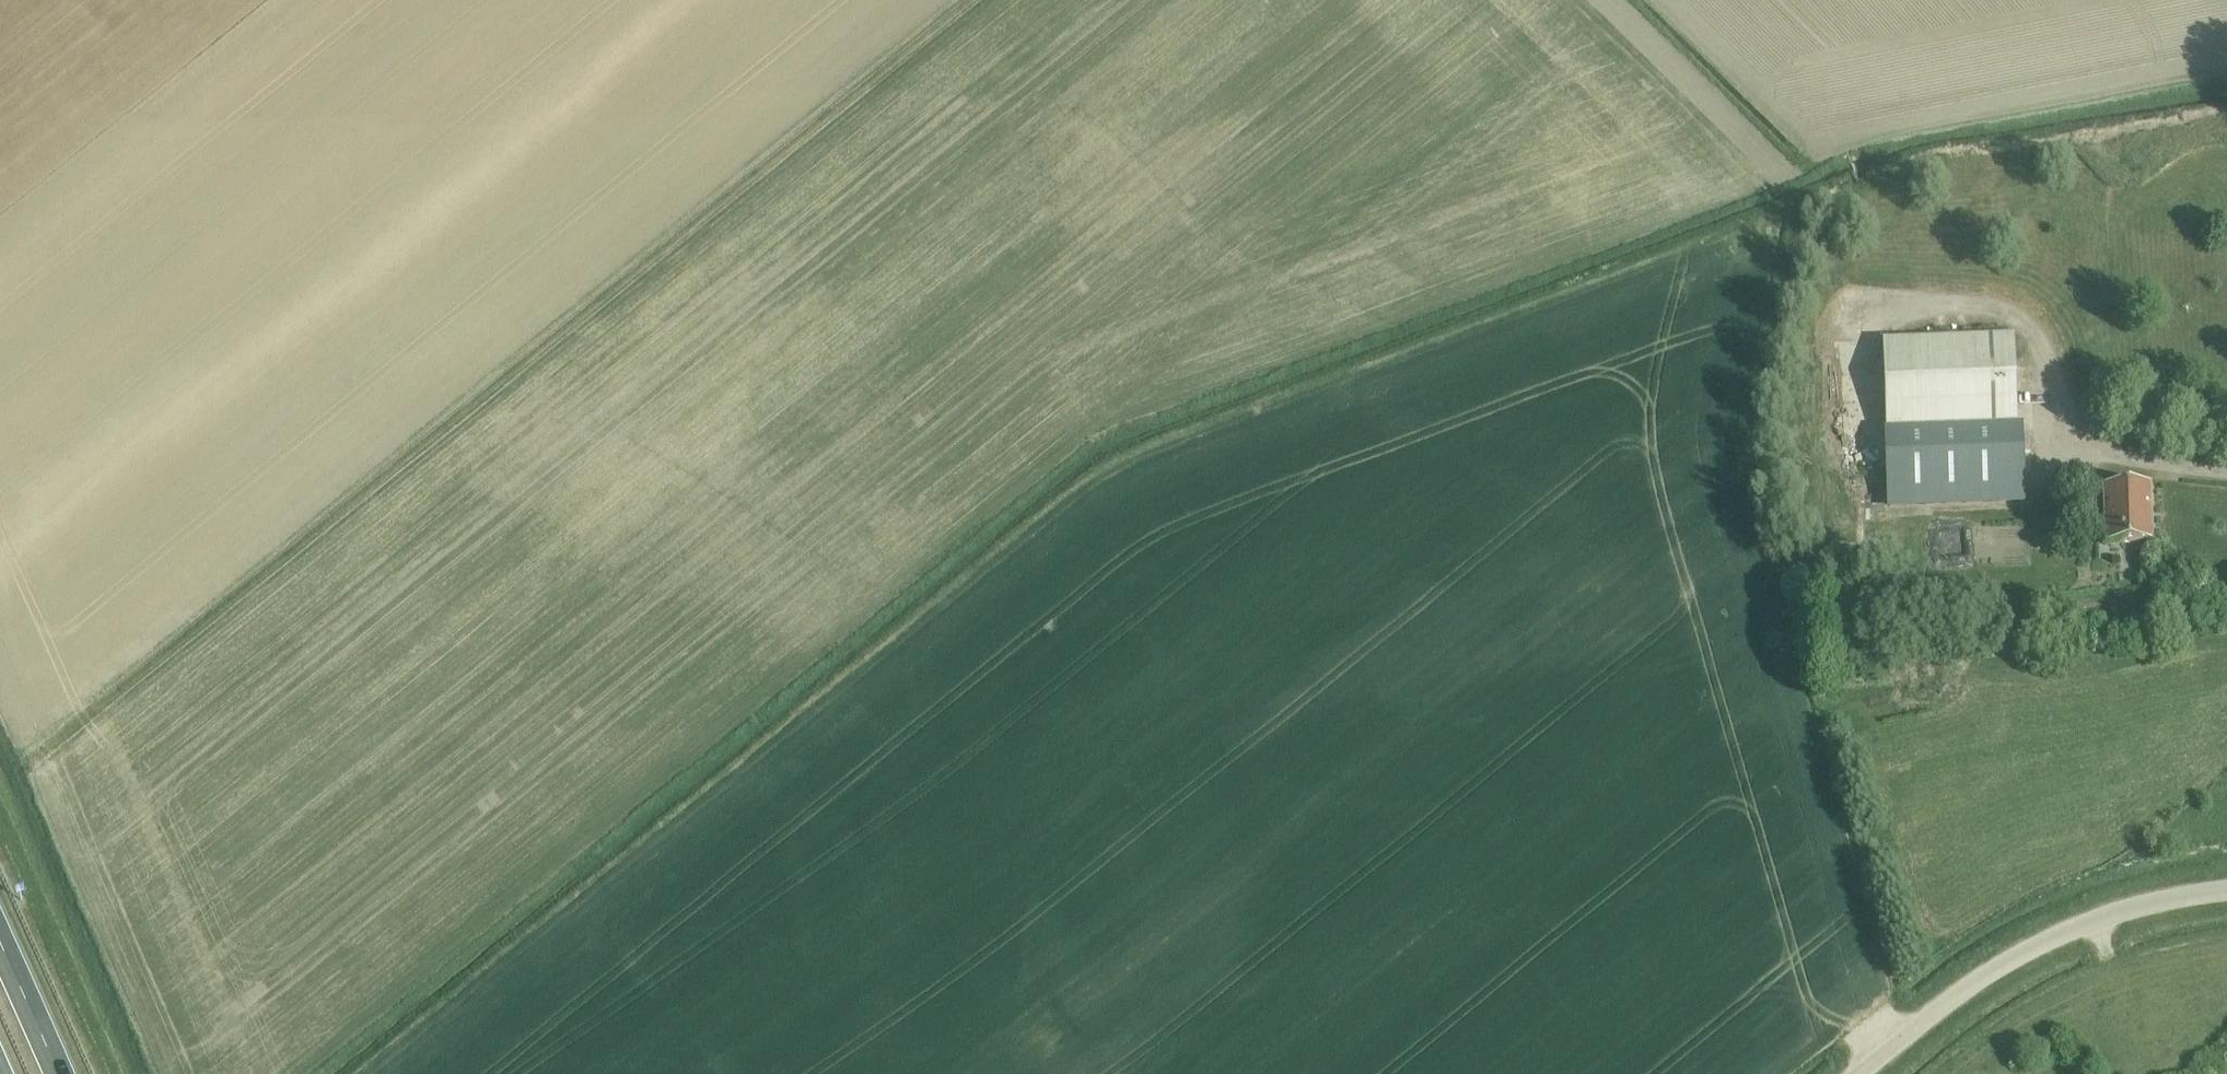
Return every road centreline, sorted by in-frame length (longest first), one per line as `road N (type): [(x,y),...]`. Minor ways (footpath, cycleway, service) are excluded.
road 1 (unclassified): [(1845,1073),(1944,989),(2021,937),(2095,909),(2226,883)]
road 2 (trunk): [(58,1073),(0,943)]

